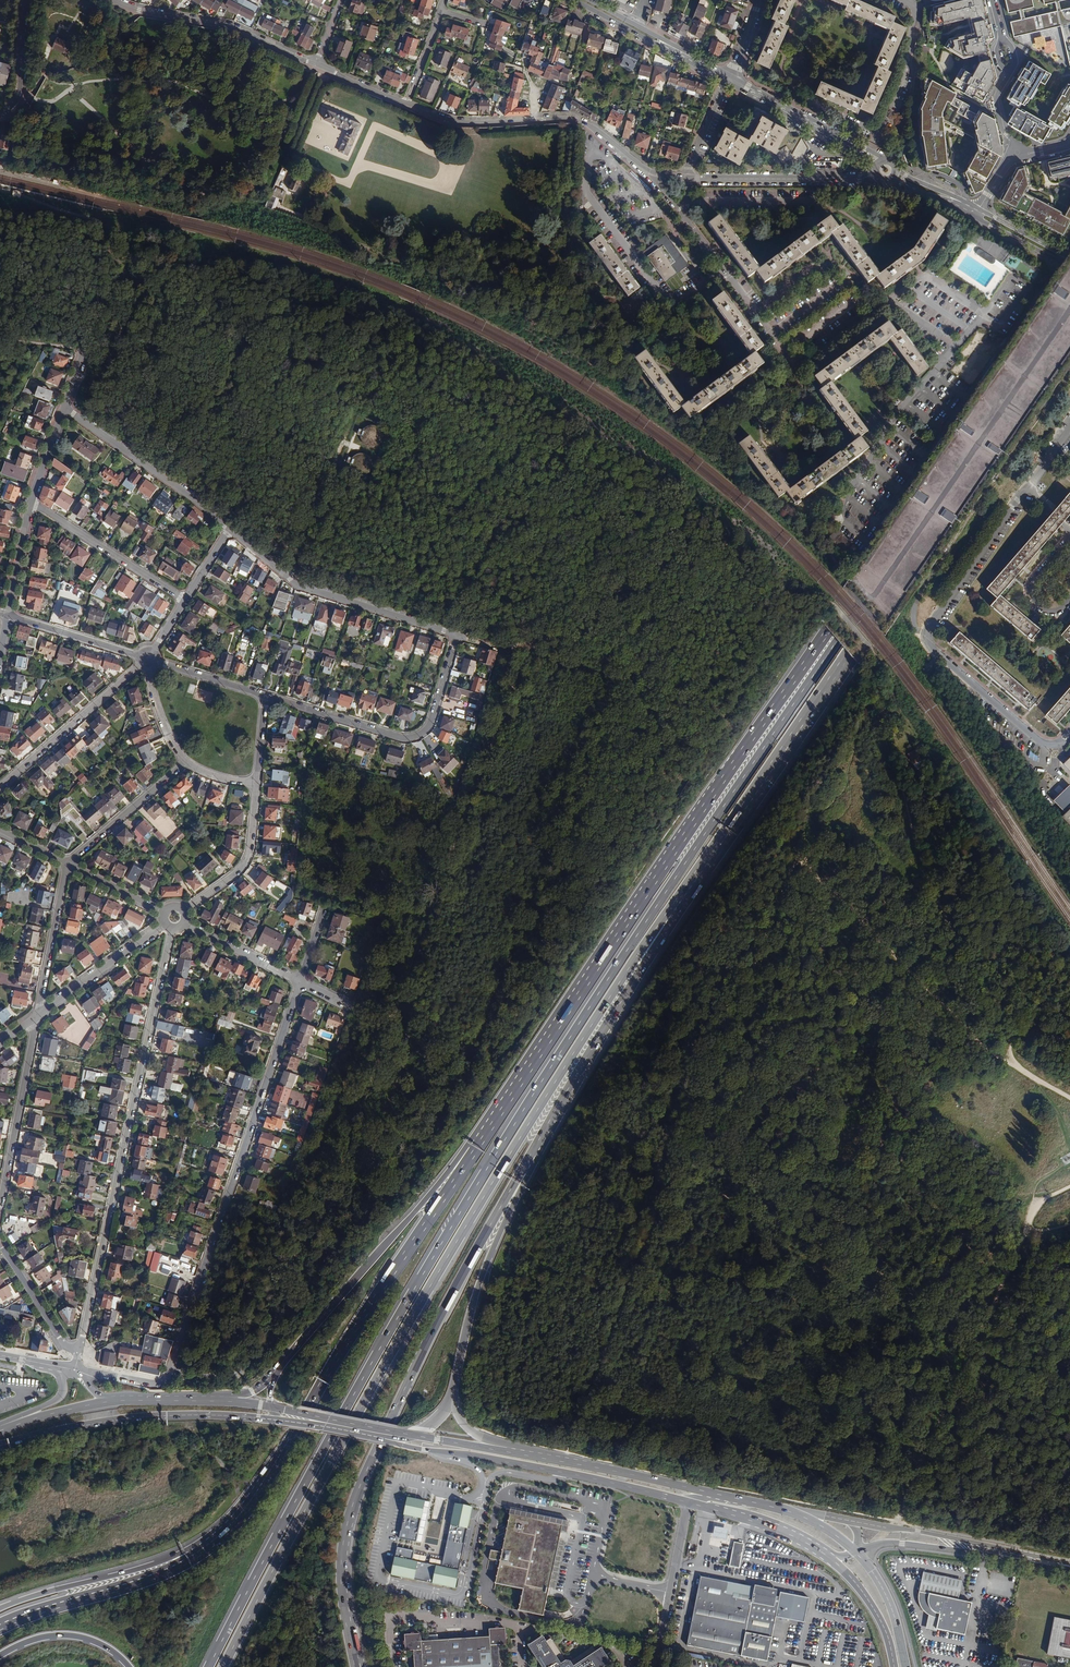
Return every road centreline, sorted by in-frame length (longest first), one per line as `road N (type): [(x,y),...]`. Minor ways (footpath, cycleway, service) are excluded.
road 1 (motorway): [(1069,302),(473,1190),(208,1666)]
road 2 (motorway): [(1069,278),(485,1136)]
road 3 (motorway): [(223,1666),(484,1195),(685,893)]
road 4 (track): [(797,857),(672,1169),(1069,1373)]
road 5 (motorway): [(685,893),(1069,336)]
road 6 (motorway): [(350,1644),(341,1568),(358,1491),(440,1316),(542,1140)]
road 7 (residential): [(265,697),(415,736),(433,717),(457,634),(298,586),(230,527)]
road 8 (residential): [(300,981),(170,1371),(154,1383),(74,1370)]
road 9 (motorway): [(485,1136),(338,1357),(257,1496),(214,1543)]
road 10 (residential): [(173,929),(76,1351)]
road 11 (track): [(890,703),(884,735),(938,911),(957,940),(980,953),(1009,957),(1043,948),(1069,983)]
road 12 (residential): [(1069,731),(1058,743),(1042,743),(928,641),(927,631),(1028,487)]
road 13 (track): [(874,1545),(899,1521),(1027,1228)]
road 14 (secondary): [(372,1436),(688,1502)]
road 15 (motorway): [(485,1136),(275,1372)]
road 16 (track): [(565,1453),(672,1169)]
road 17 (track): [(1013,1065),(980,1045),(797,857)]
road 18 (motorway): [(542,1140),(685,893)]
road 19 (secondary): [(0,1446),(145,1417),(279,1420)]
road 20 (motorway): [(453,1391),(484,1271),(542,1140)]
road 21 (residential): [(651,172),(571,118),(452,122),(407,103)]
road 22 (secondary): [(712,1509),(786,1533),(839,1566),(882,1624),(894,1666)]
road 23 (track): [(98,334),(134,343),(310,457)]
road 24 (track): [(291,161),(349,182),(375,126),(456,159),(443,189)]
road 25 (motorway): [(214,1543),(154,1576),(0,1625)]
road 26 (motorway): [(214,1543),(0,1608)]
road 27 (secondary): [(1069,1563),(853,1521)]
road 28 (secondary): [(733,1498),(520,1454)]
road 29 (residential): [(315,64),(232,25),(116,0)]
road 30 (secondary): [(862,1550),(903,1543),(1069,1569)]
road 31 (residential): [(230,527),(65,408)]
road 32 (residential): [(38,1015),(0,1211)]
road 33 (residential): [(147,658),(0,788)]
road 34 (residential): [(690,177),(875,175)]
road 35 (residential): [(30,502),(184,600)]
road 36 (primary): [(727,77),(879,162)]
road 37 (unclassified): [(688,1502),(659,1666)]
road 38 (residential): [(256,783),(244,866),(184,911)]
road 39 (residential): [(901,0),(916,7),(906,69),(874,140)]
road 40 (residential): [(165,925),(38,1015)]
road 41 (residential): [(69,863),(38,1015)]
road 42 (residential): [(186,762),(69,863)]
road 43 (secondary): [(712,1509),(788,1526),(840,1556),(855,1552)]
road 44 (primary): [(934,199),(1069,267)]
road 45 (secondary): [(145,1400),(59,1411),(0,1432)]
road 46 (residential): [(7,616),(147,658)]
road 47 (secondary): [(413,1435),(273,1407)]
road 48 (primary): [(572,0),(699,61)]
road 49 (motorway): [(0,1656),(42,1638),(76,1636),(129,1666)]
road 50 (residential): [(76,1351),(0,1244)]
road 51 (residential): [(300,981),(185,924)]
road 52 (primary): [(699,61),(589,0)]
road 53 (residential): [(147,658),(265,697)]
road 54 (tertiary): [(27,0),(18,99),(0,112)]
road 55 (residential): [(1069,533),(1030,591),(1046,611),(1069,601)]

